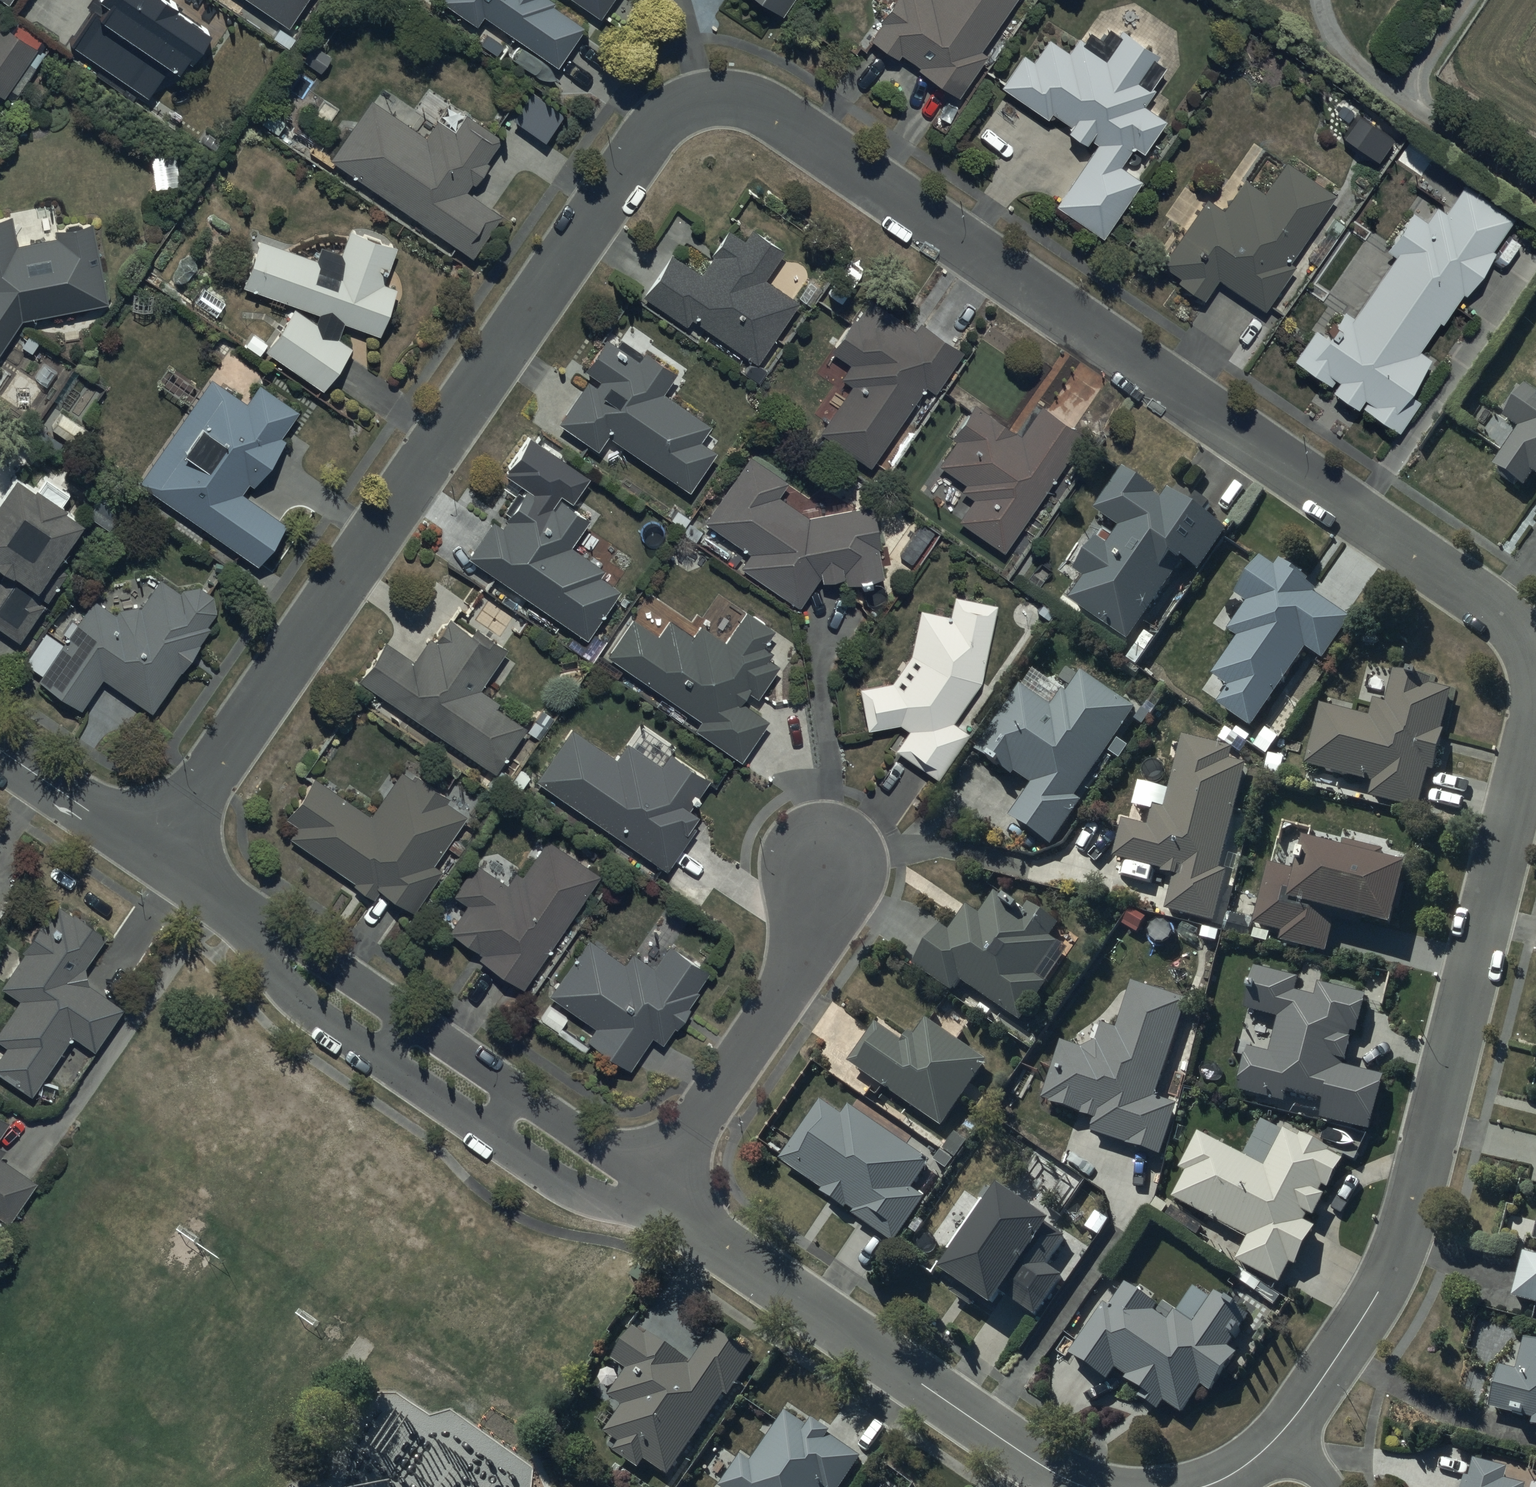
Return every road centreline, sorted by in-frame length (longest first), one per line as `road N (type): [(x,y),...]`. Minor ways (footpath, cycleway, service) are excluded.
road 1 (residential): [(1535,687),(1520,642),(1496,611),(757,95),(723,90),(674,111),(629,170),(162,859)]
road 2 (residential): [(1280,1428),(1382,1304),(1400,1259),(1535,754)]
road 3 (residential): [(650,1194),(1019,1450),(1092,1486)]
road 4 (residential): [(650,1194),(827,913),(833,866)]
road 5 (residential): [(0,754),(162,859)]
road 6 (residential): [(650,1194),(594,1202),(493,1131)]
road 7 (residential): [(385,1054),(274,976),(258,937)]
road 8 (residential): [(258,937),(313,949),(411,1016)]
road 9 (residential): [(520,1091),(616,1156),(650,1194)]
road 10 (residential): [(493,1131),(385,1054)]
road 11 (residential): [(411,1016),(520,1091)]
road 12 (residential): [(162,859),(258,937)]

